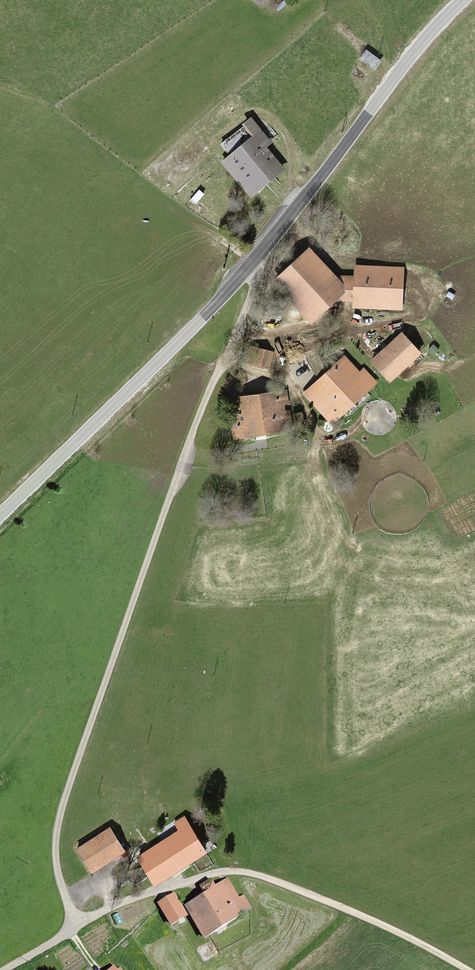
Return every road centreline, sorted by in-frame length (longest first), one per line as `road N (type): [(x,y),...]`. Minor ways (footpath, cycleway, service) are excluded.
road 1 (tertiary): [(463,0),(227,294),(0,514)]
road 2 (track): [(463,969),(392,929),(230,870),(142,895),(78,927)]

